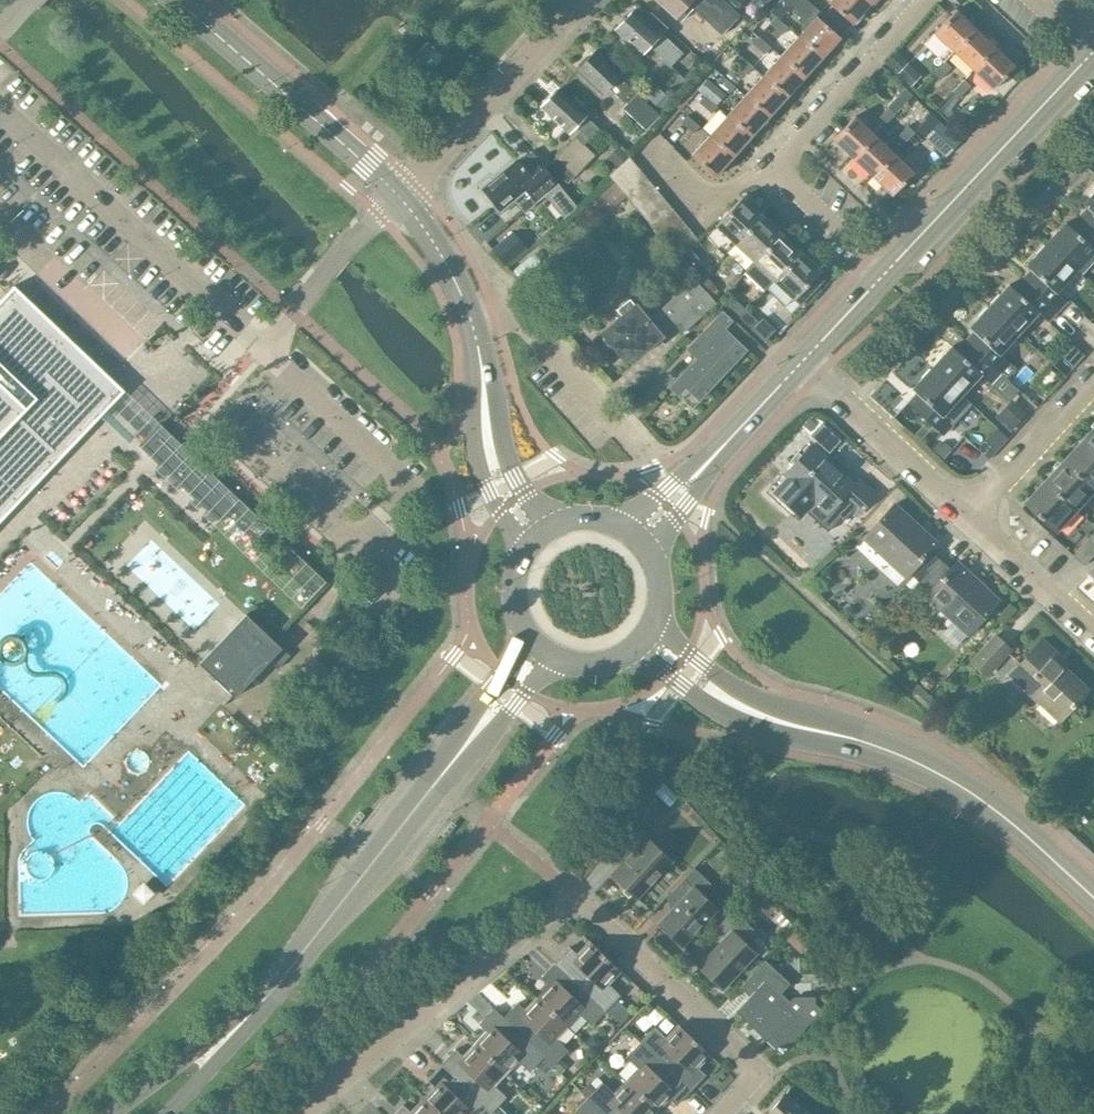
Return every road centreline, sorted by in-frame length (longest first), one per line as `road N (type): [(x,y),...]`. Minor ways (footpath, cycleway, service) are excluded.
road 1 (residential): [(729,1113),(763,1075),(569,895),(302,1113)]
road 2 (secondary): [(734,706),(914,760),(975,794),(1093,897)]
road 3 (residential): [(883,274),(769,163),(924,0)]
road 4 (secondary): [(254,1013),(473,734)]
road 5 (secondary): [(883,274),(1093,48)]
road 6 (tertiary): [(397,192),(178,0)]
road 7 (residential): [(397,192),(580,0)]
road 8 (residential): [(468,312),(494,311),(529,328),(640,451)]
road 9 (residential): [(965,514),(798,365)]
road 10 (residential): [(965,514),(1093,383)]
road 11 (residential): [(1093,633),(965,514)]
road 12 (secondary): [(254,1013),(113,1113)]
road 13 (tertiary): [(468,312),(443,255),(397,192)]
road 14 (tertiary): [(487,425),(484,480),(523,555)]
road 15 (secondary): [(168,1113),(254,1013)]
road 16 (secondary): [(798,365),(883,274)]
road 17 (secondary): [(713,455),(798,365)]
road 18 (tertiary): [(557,525),(524,491),(487,425)]

